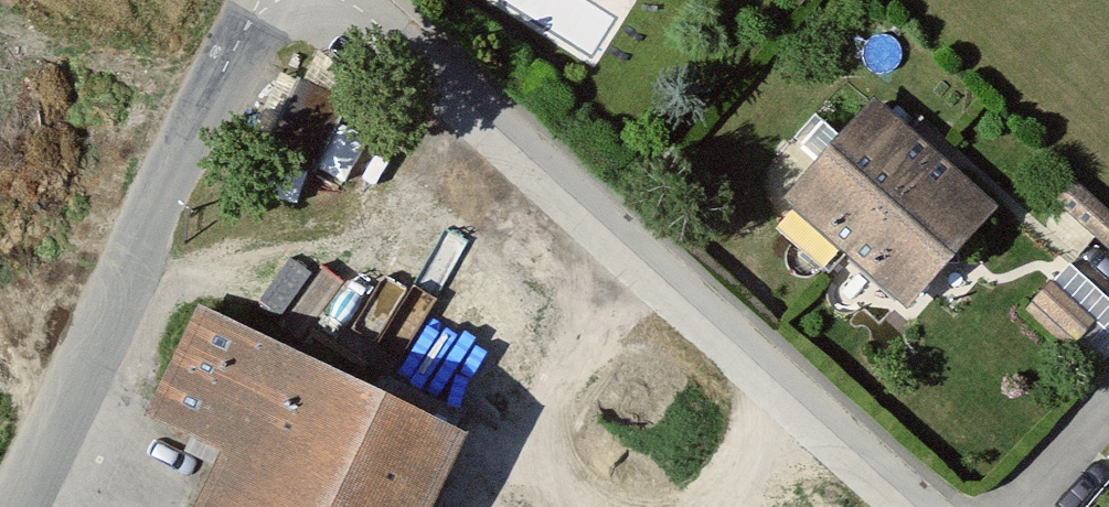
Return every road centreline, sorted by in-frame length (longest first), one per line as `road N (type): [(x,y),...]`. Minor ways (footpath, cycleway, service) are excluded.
road 1 (residential): [(915,506),(348,0)]
road 2 (residential): [(257,0),(10,506)]
road 3 (track): [(531,420),(659,278)]
road 4 (track): [(704,506),(784,390)]

